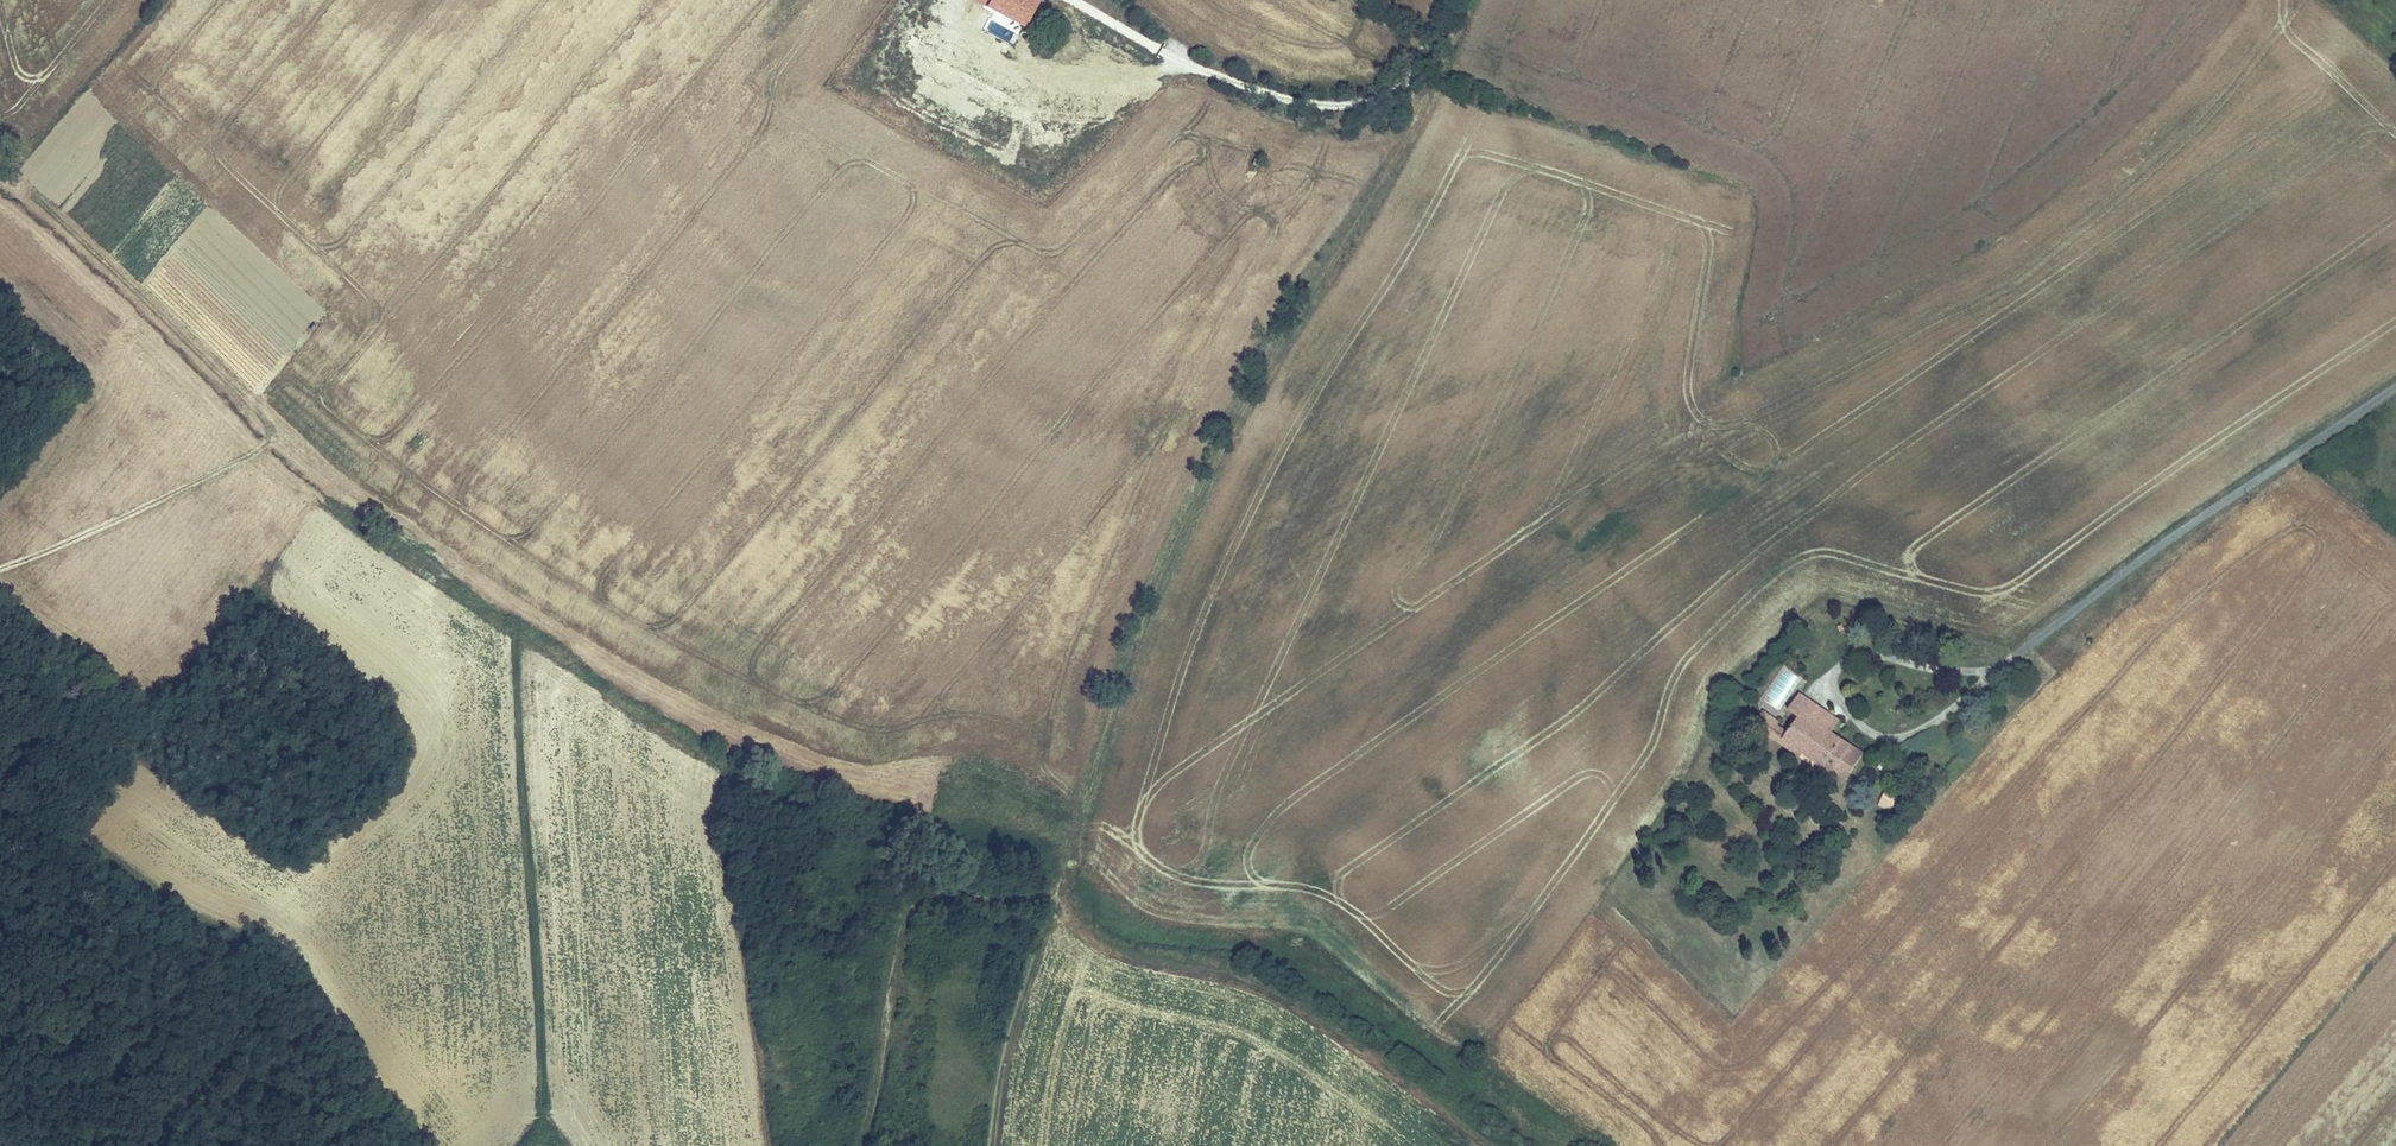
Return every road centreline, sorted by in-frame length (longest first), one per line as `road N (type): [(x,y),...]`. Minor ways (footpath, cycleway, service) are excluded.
road 1 (track): [(860,1145),(883,1068),(906,922),(938,892),(1018,900),(1059,893),(1161,575),(1236,417),(1416,121),(1474,0)]
road 2 (track): [(999,1145),(1020,1018),(1052,900)]

